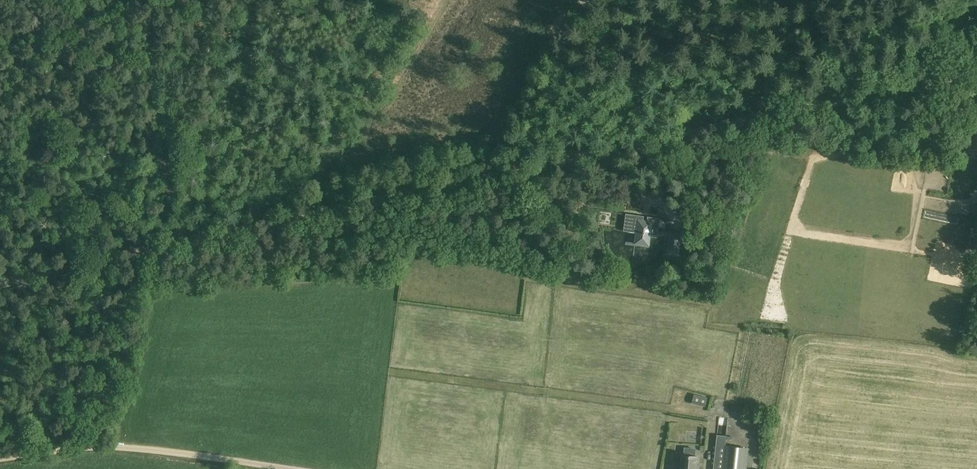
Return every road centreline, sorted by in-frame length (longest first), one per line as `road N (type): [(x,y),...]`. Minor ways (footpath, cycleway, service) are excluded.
road 1 (track): [(0,281),(976,68)]
road 2 (track): [(291,468),(99,447),(0,459)]
road 3 (track): [(763,117),(787,0)]

